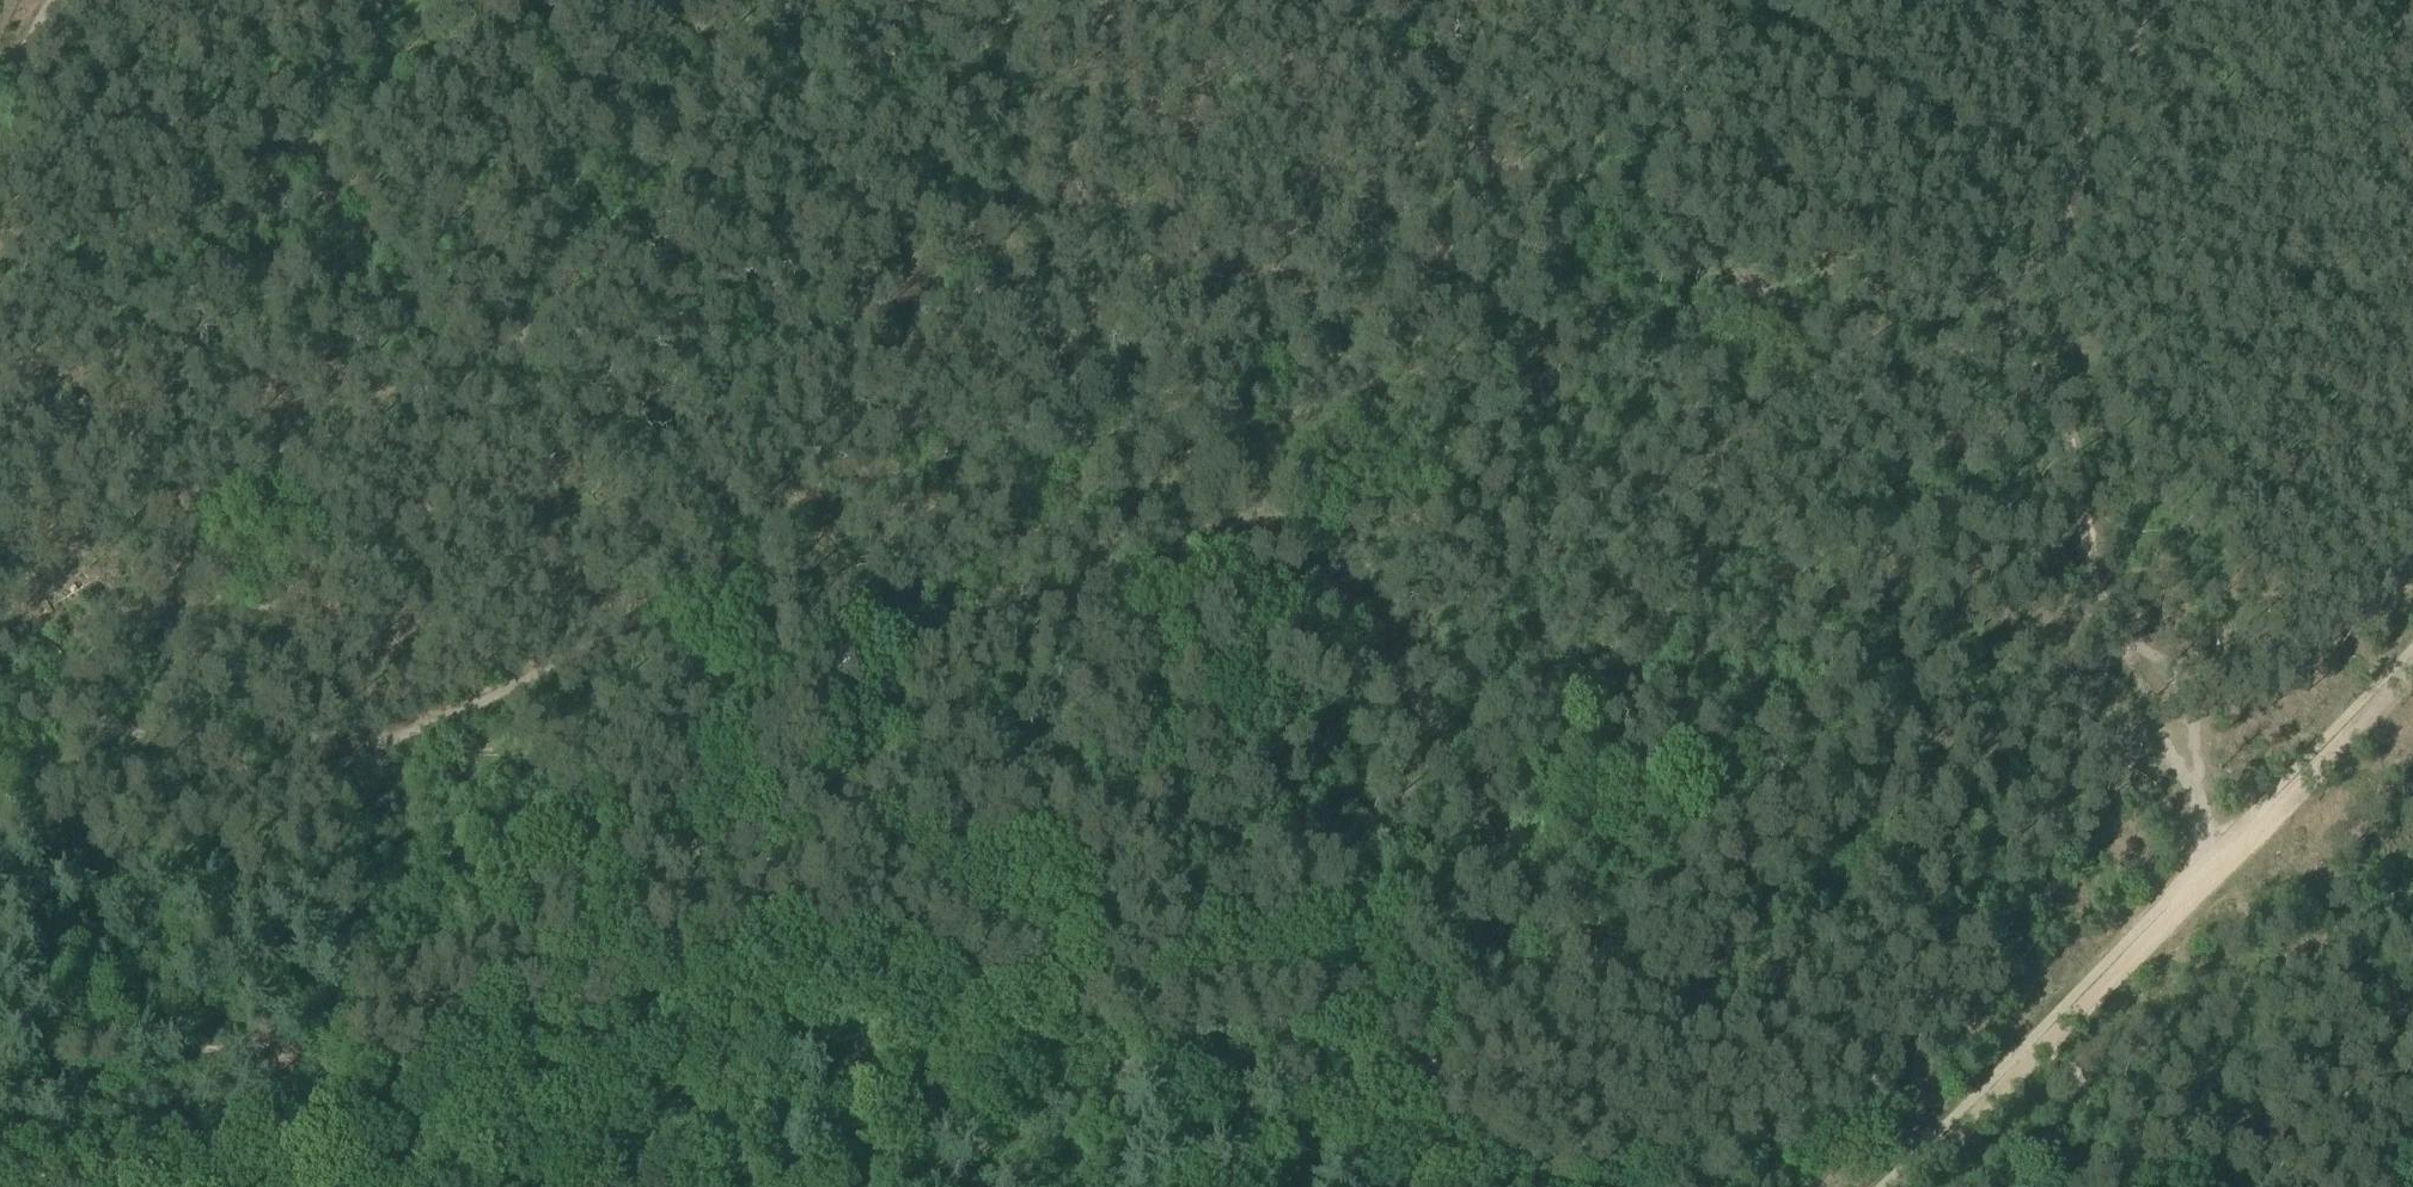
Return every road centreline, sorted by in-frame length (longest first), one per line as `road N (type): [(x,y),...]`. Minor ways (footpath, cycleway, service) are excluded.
road 1 (track): [(0,684),(272,779),(311,774),(376,749),(490,699),(633,619),(904,509),(937,509),(1072,543),(1158,536),(1237,541),(1322,579),(1351,607),(1524,899),(1574,935),(1655,941),(1889,1000),(1957,1021),(2017,1055)]
road 2 (track): [(2159,0),(2081,125),(2069,216),(2011,316),(2025,358),(2066,424),(2073,491),(2109,622),(2123,652),(2157,662),(2181,695),(2195,735),(2190,788),(2215,872)]
road 3 (track): [(2215,872),(2412,669)]
road 4 (track): [(2031,1059),(2215,872)]
road 5 (track): [(1900,1186),(2031,1059)]

